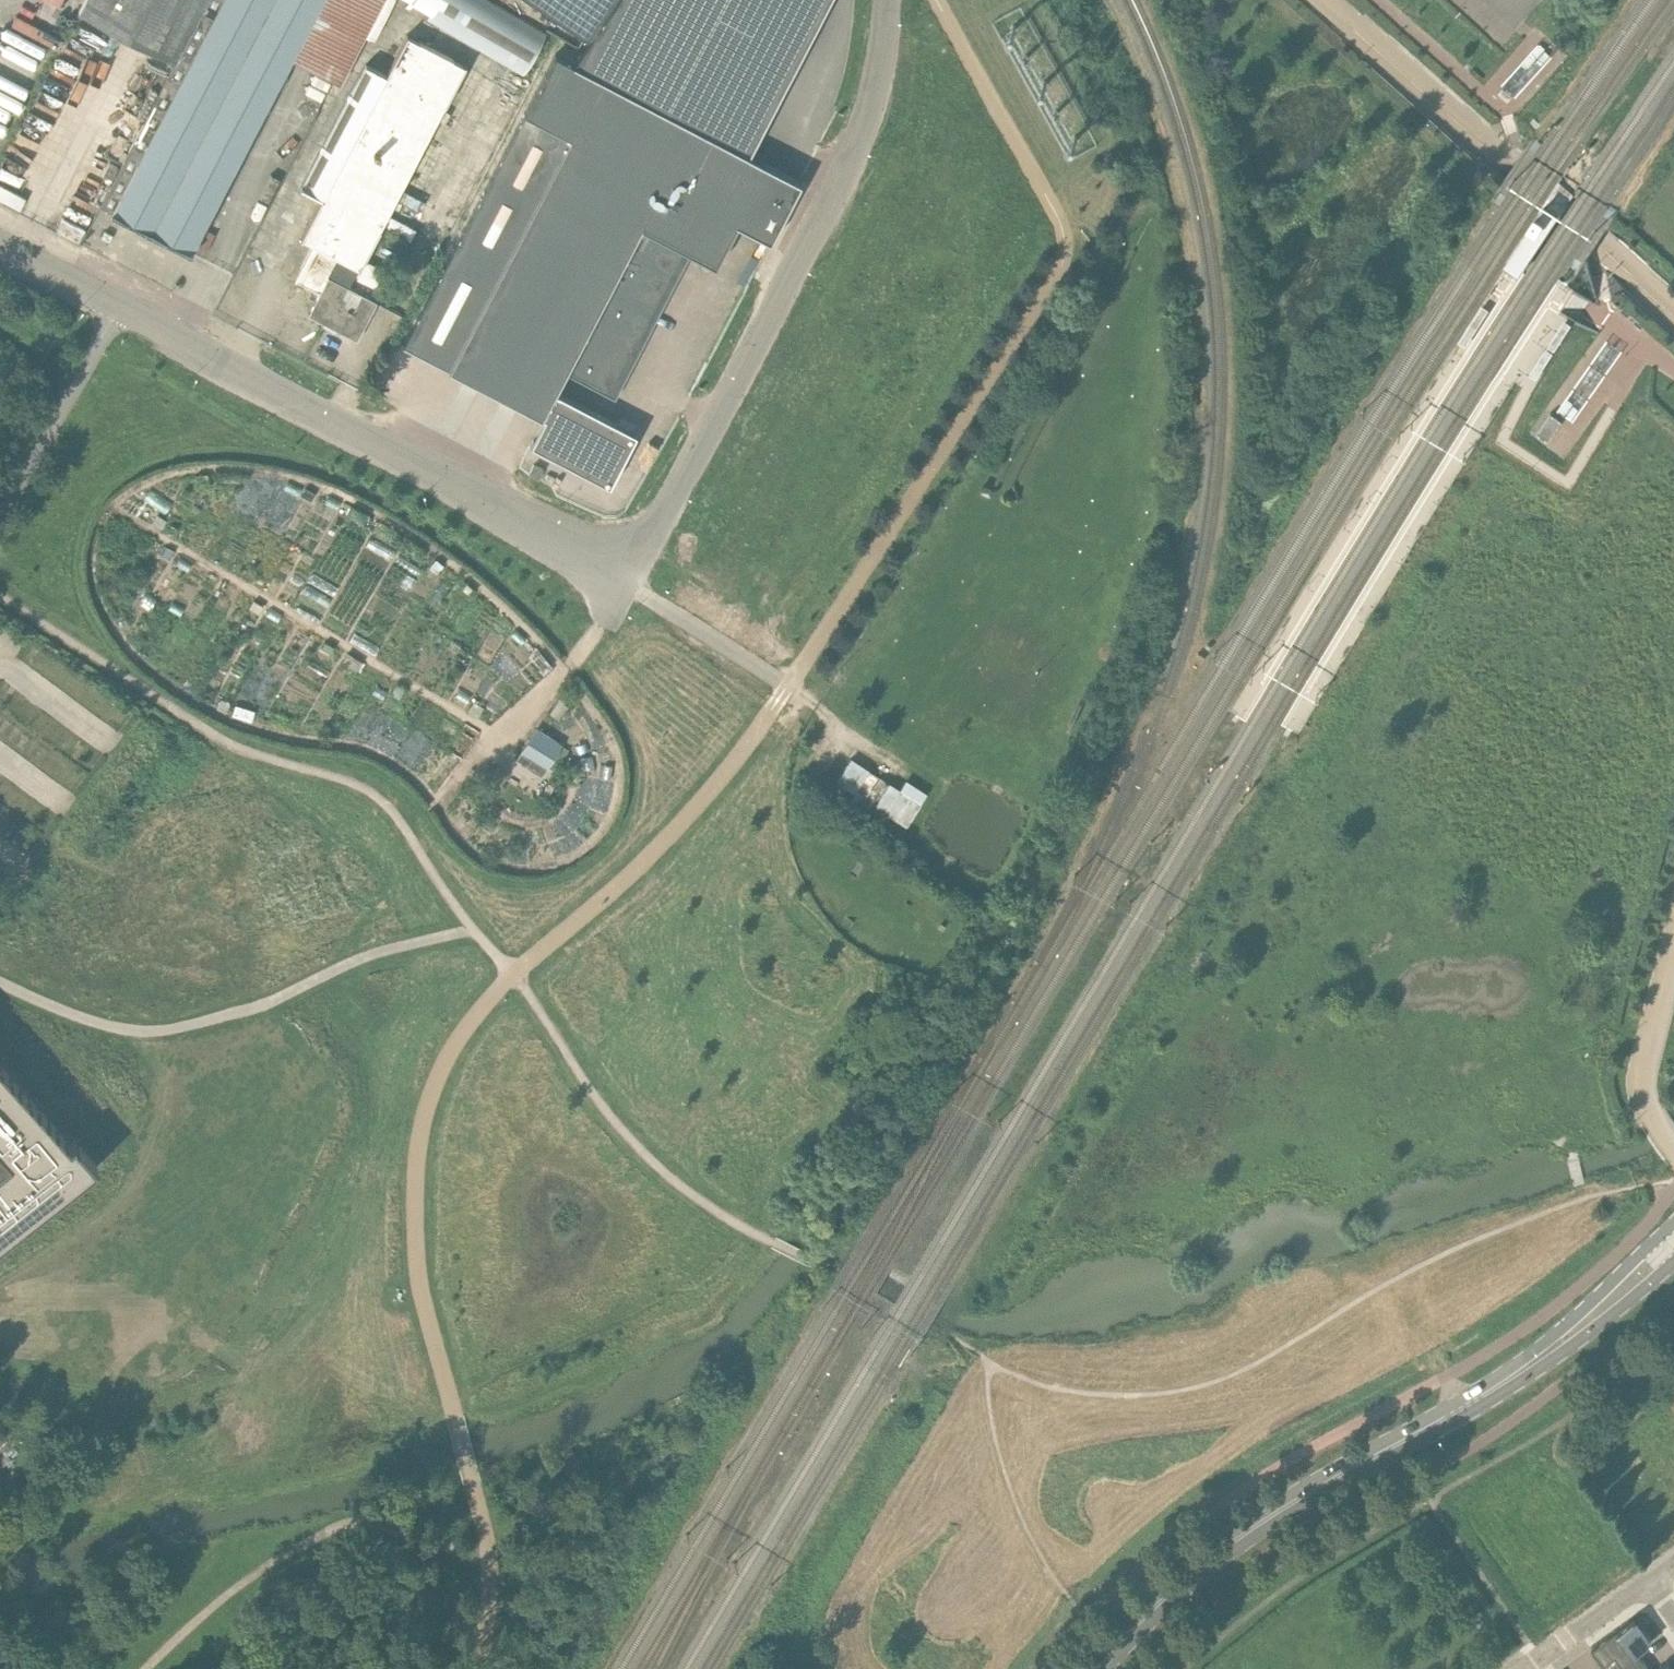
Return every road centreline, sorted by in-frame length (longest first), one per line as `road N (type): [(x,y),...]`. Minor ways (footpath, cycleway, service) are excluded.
road 1 (unclassified): [(616,556),(641,545),(661,511),(857,147),(878,76),(886,0)]
road 2 (residential): [(616,556),(569,546),(118,316)]
road 3 (tertiary): [(1095,1668),(1181,1583),(1249,1531),(1524,1370)]
road 4 (unclassified): [(0,516),(118,316)]
road 5 (tertiary): [(1673,1222),(1524,1370)]
road 6 (tertiary): [(1524,1370),(1571,1344),(1673,1263)]
road 7 (residential): [(1532,1668),(1653,1581)]
road 8 (residential): [(118,316),(0,254)]

